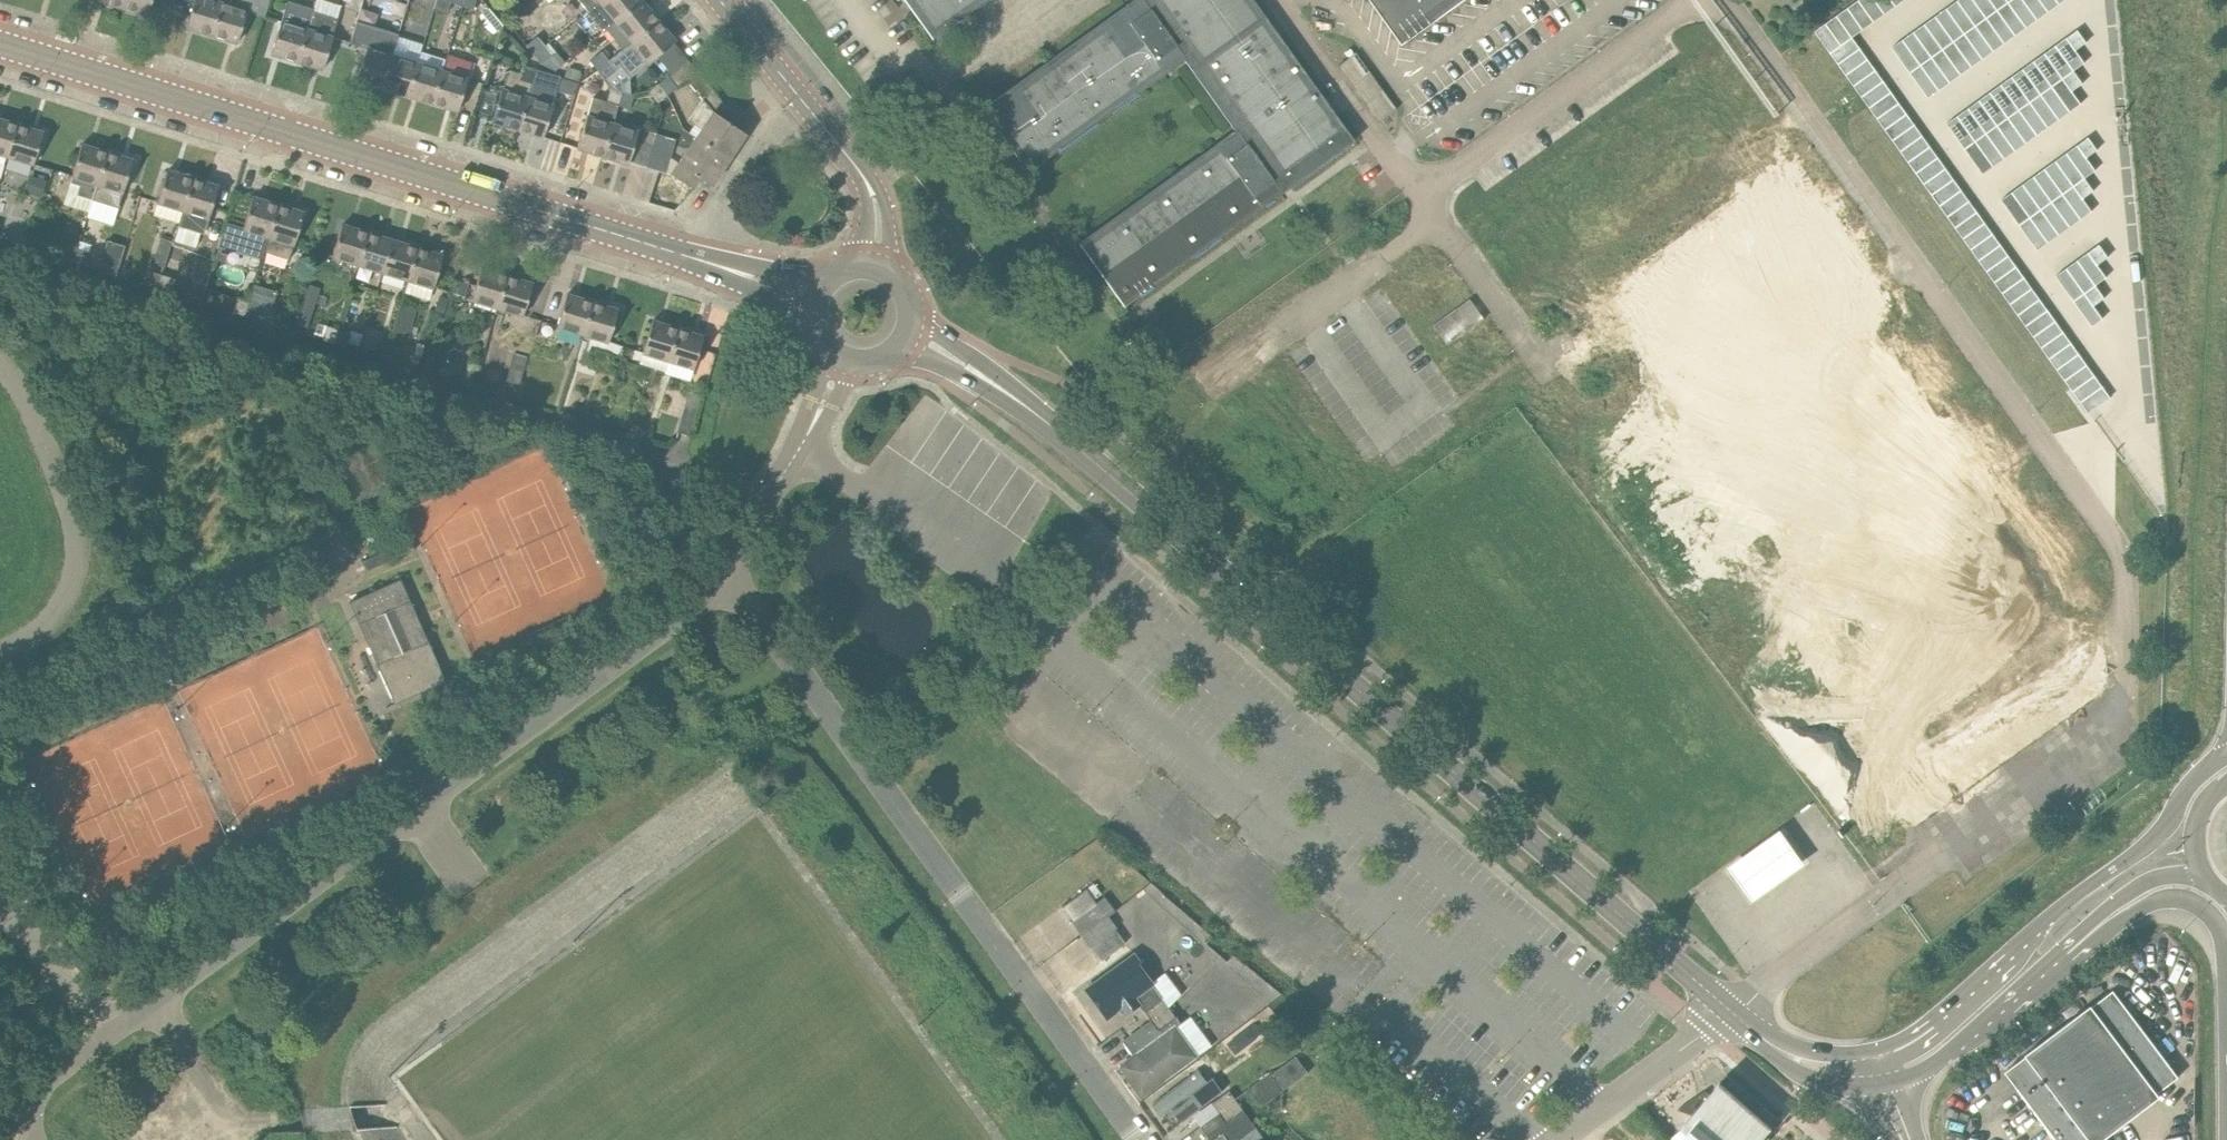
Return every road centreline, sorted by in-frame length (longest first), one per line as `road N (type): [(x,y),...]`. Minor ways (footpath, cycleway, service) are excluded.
road 1 (tertiary): [(1733,1010),(1101,468),(977,372),(908,335)]
road 2 (tertiary): [(818,294),(0,45)]
road 3 (unclassified): [(772,499),(0,249)]
road 4 (unclassified): [(114,1032),(345,877),(725,591)]
road 5 (unclassified): [(1136,1139),(830,718),(725,591)]
road 6 (tertiary): [(2170,822),(1921,1030),(1879,1049)]
road 7 (unclassified): [(0,648),(57,611),(80,553),(17,380),(0,357)]
road 8 (residential): [(874,266),(878,214),(867,183),(720,0)]
road 9 (tertiary): [(1906,1076),(1971,1037),(2103,923)]
road 10 (unclassified): [(1558,1139),(1733,1010)]
road 11 (unclassified): [(114,1032),(0,897)]
road 12 (primary): [(2103,923),(2171,897),(2195,902),(2223,935),(2226,970)]
road 13 (unclassified): [(772,499),(845,360)]
road 14 (unclassified): [(34,1139),(45,1092),(114,1032)]

